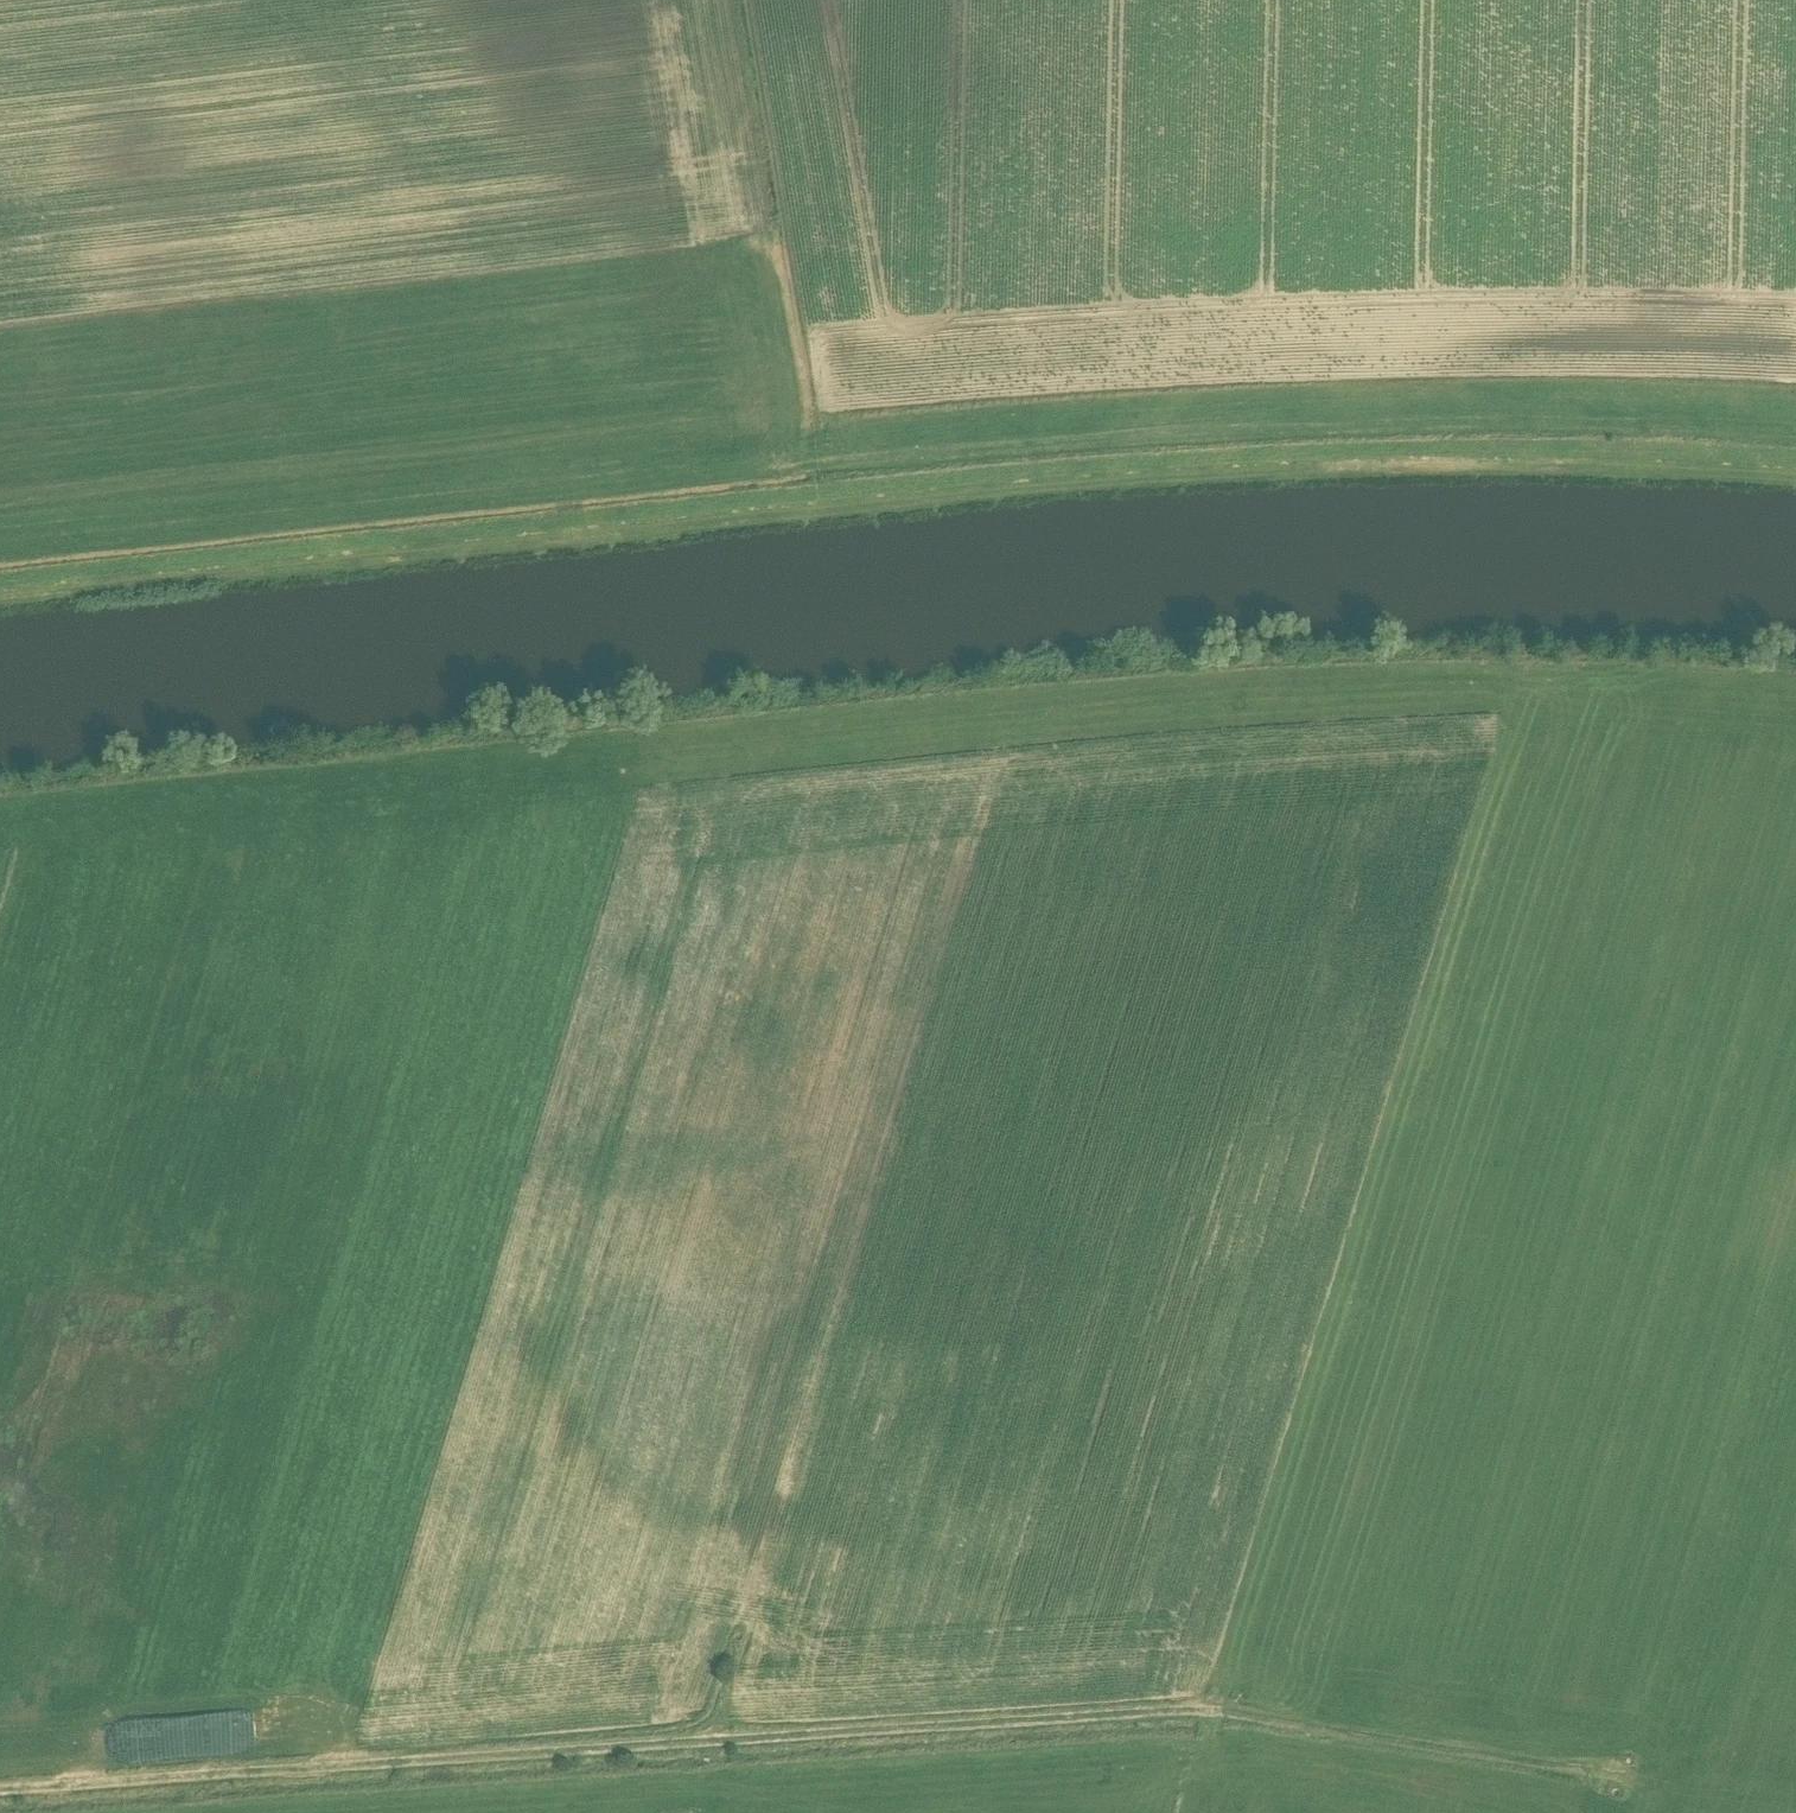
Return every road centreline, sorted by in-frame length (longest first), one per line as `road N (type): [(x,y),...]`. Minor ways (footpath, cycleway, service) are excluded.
road 1 (track): [(0,596),(1007,487),(1259,472),(1795,468)]
road 2 (track): [(0,1788),(1186,1709),(1623,1767)]

